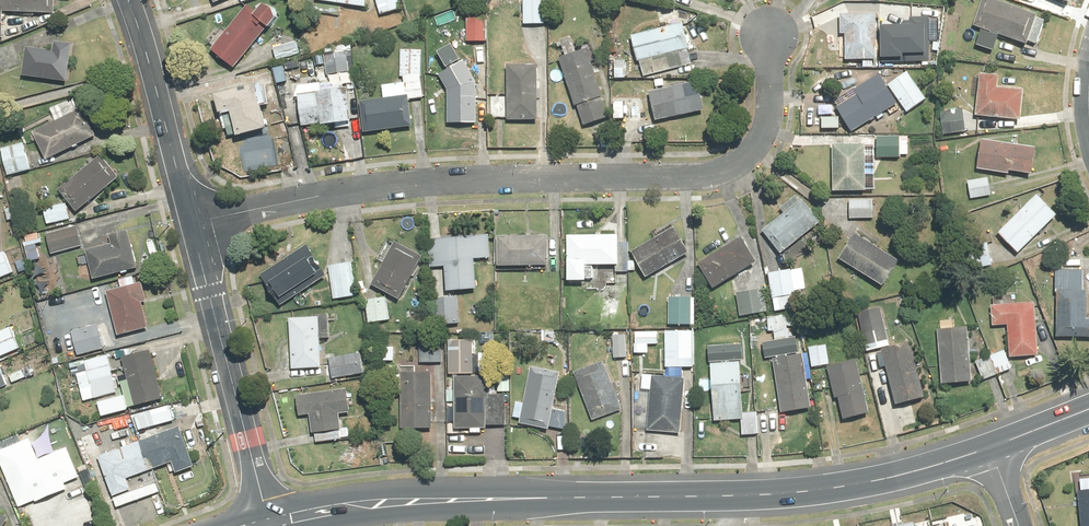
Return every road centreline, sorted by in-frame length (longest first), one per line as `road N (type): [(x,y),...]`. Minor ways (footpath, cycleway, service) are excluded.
road 1 (secondary): [(990,448),(832,490),(424,497),(270,521)]
road 2 (residential): [(191,223),(389,187),(709,173),(746,161),(765,127),(771,37)]
road 3 (tertiary): [(191,223),(270,521)]
road 4 (tertiary): [(128,0),(191,223)]

